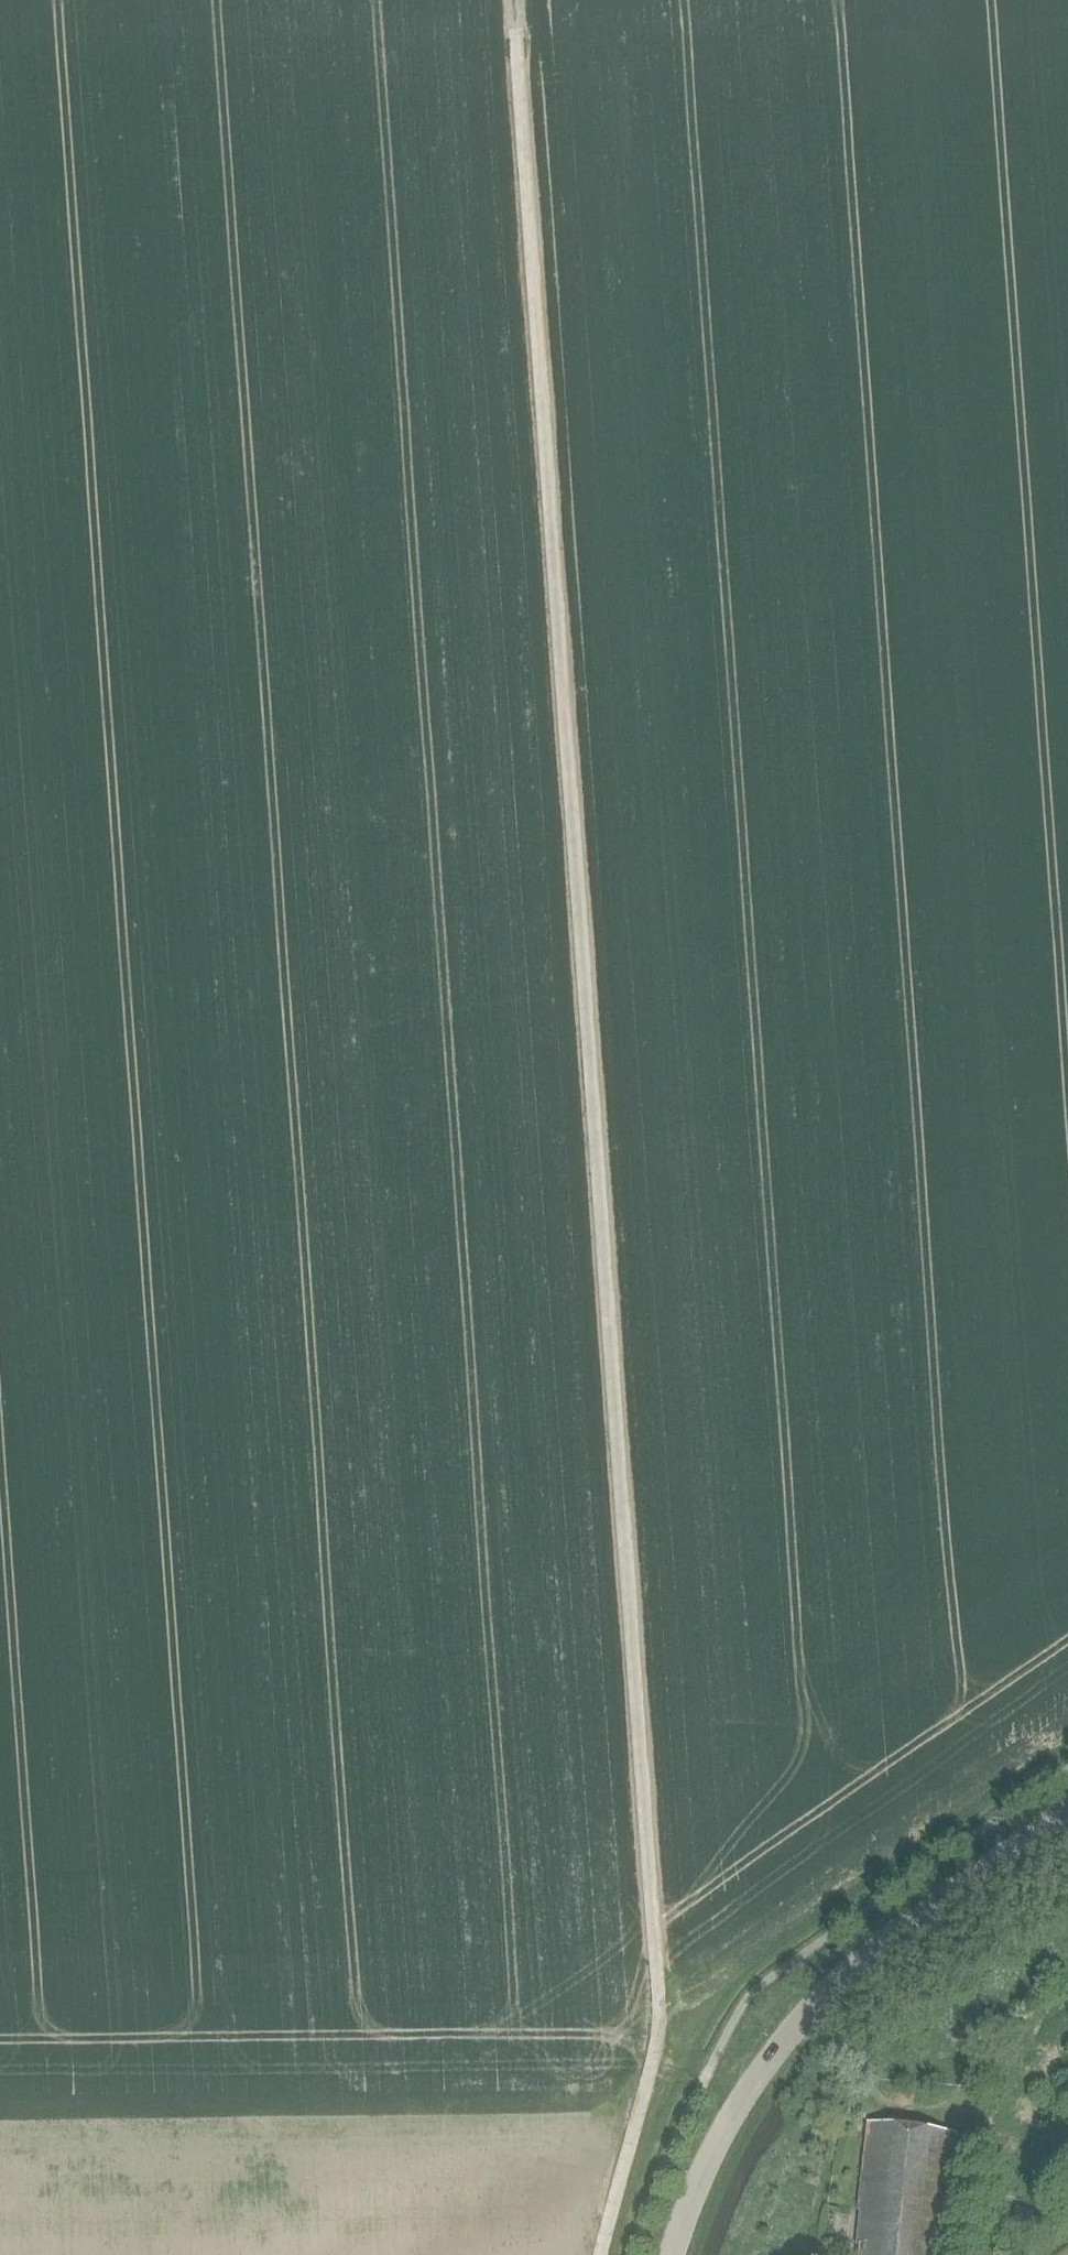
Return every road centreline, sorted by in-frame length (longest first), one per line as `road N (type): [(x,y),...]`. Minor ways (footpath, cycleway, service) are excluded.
road 1 (tertiary): [(675,2254),(742,2104),(800,2021),(882,1944),(1067,1813)]

